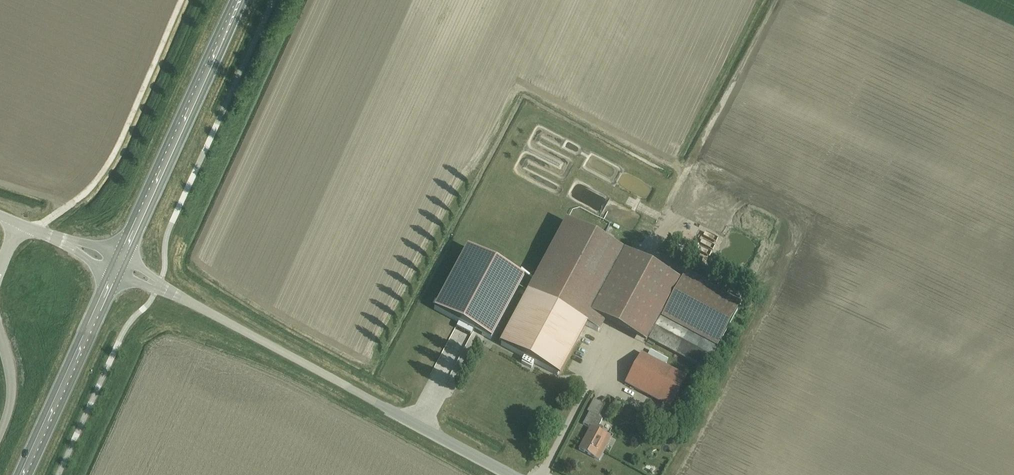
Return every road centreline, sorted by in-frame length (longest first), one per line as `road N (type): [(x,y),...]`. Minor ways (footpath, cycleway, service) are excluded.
road 1 (unclassified): [(510,474),(119,265)]
road 2 (trunk): [(119,265),(239,0)]
road 3 (trunk): [(23,474),(119,265)]

